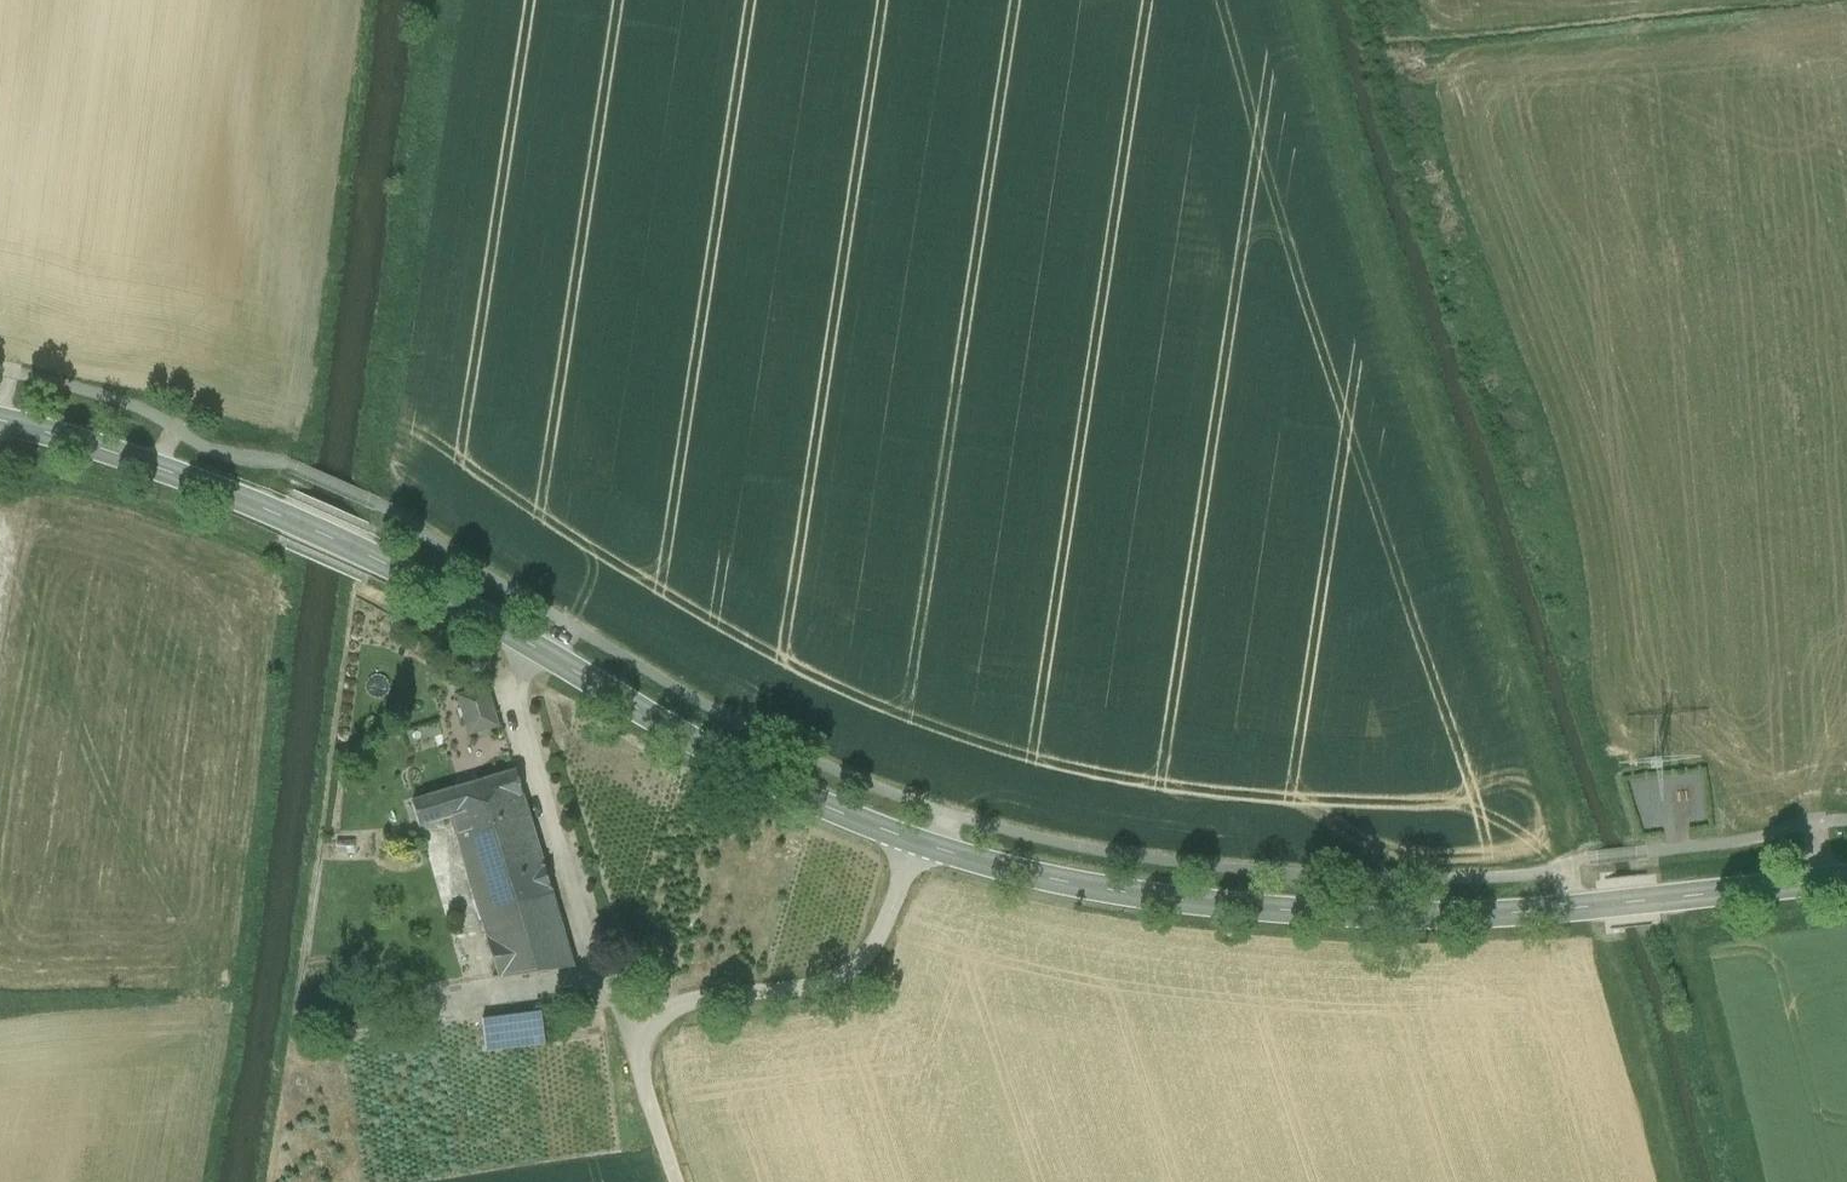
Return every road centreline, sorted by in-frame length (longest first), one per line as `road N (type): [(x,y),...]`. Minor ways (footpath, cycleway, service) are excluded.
road 1 (tertiary): [(0,422),(165,470),(381,560),(786,790),(926,845)]
road 2 (tertiary): [(926,845),(1073,883),(1221,905),(1426,918),(1846,880)]
road 3 (unclassified): [(926,845),(903,872),(865,978),(688,1013),(656,1028),(636,1070),(674,1181)]

